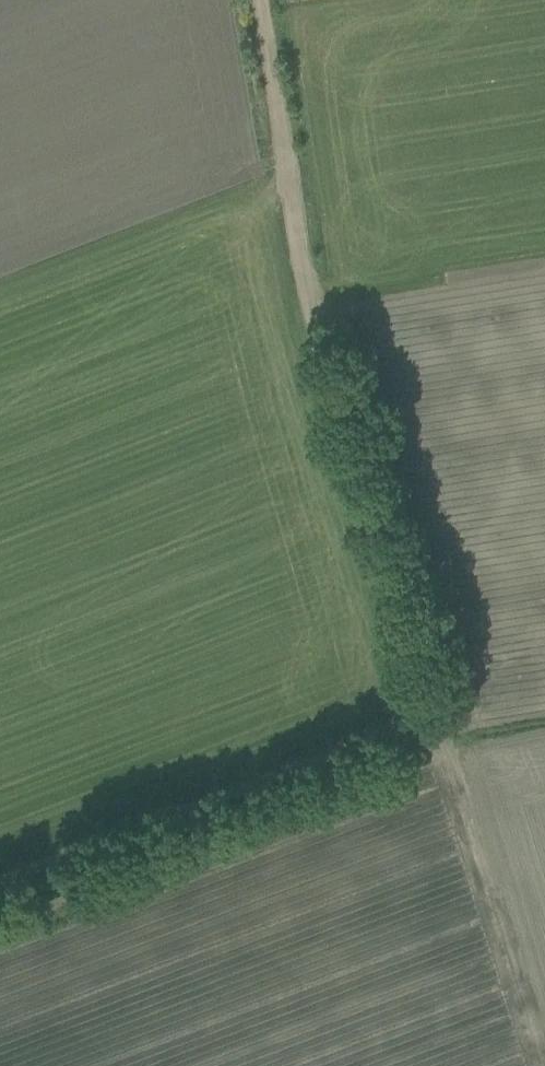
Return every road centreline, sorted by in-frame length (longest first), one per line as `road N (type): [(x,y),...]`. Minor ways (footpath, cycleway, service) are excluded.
road 1 (track): [(260,0),(304,276),(431,721),(0,881)]

